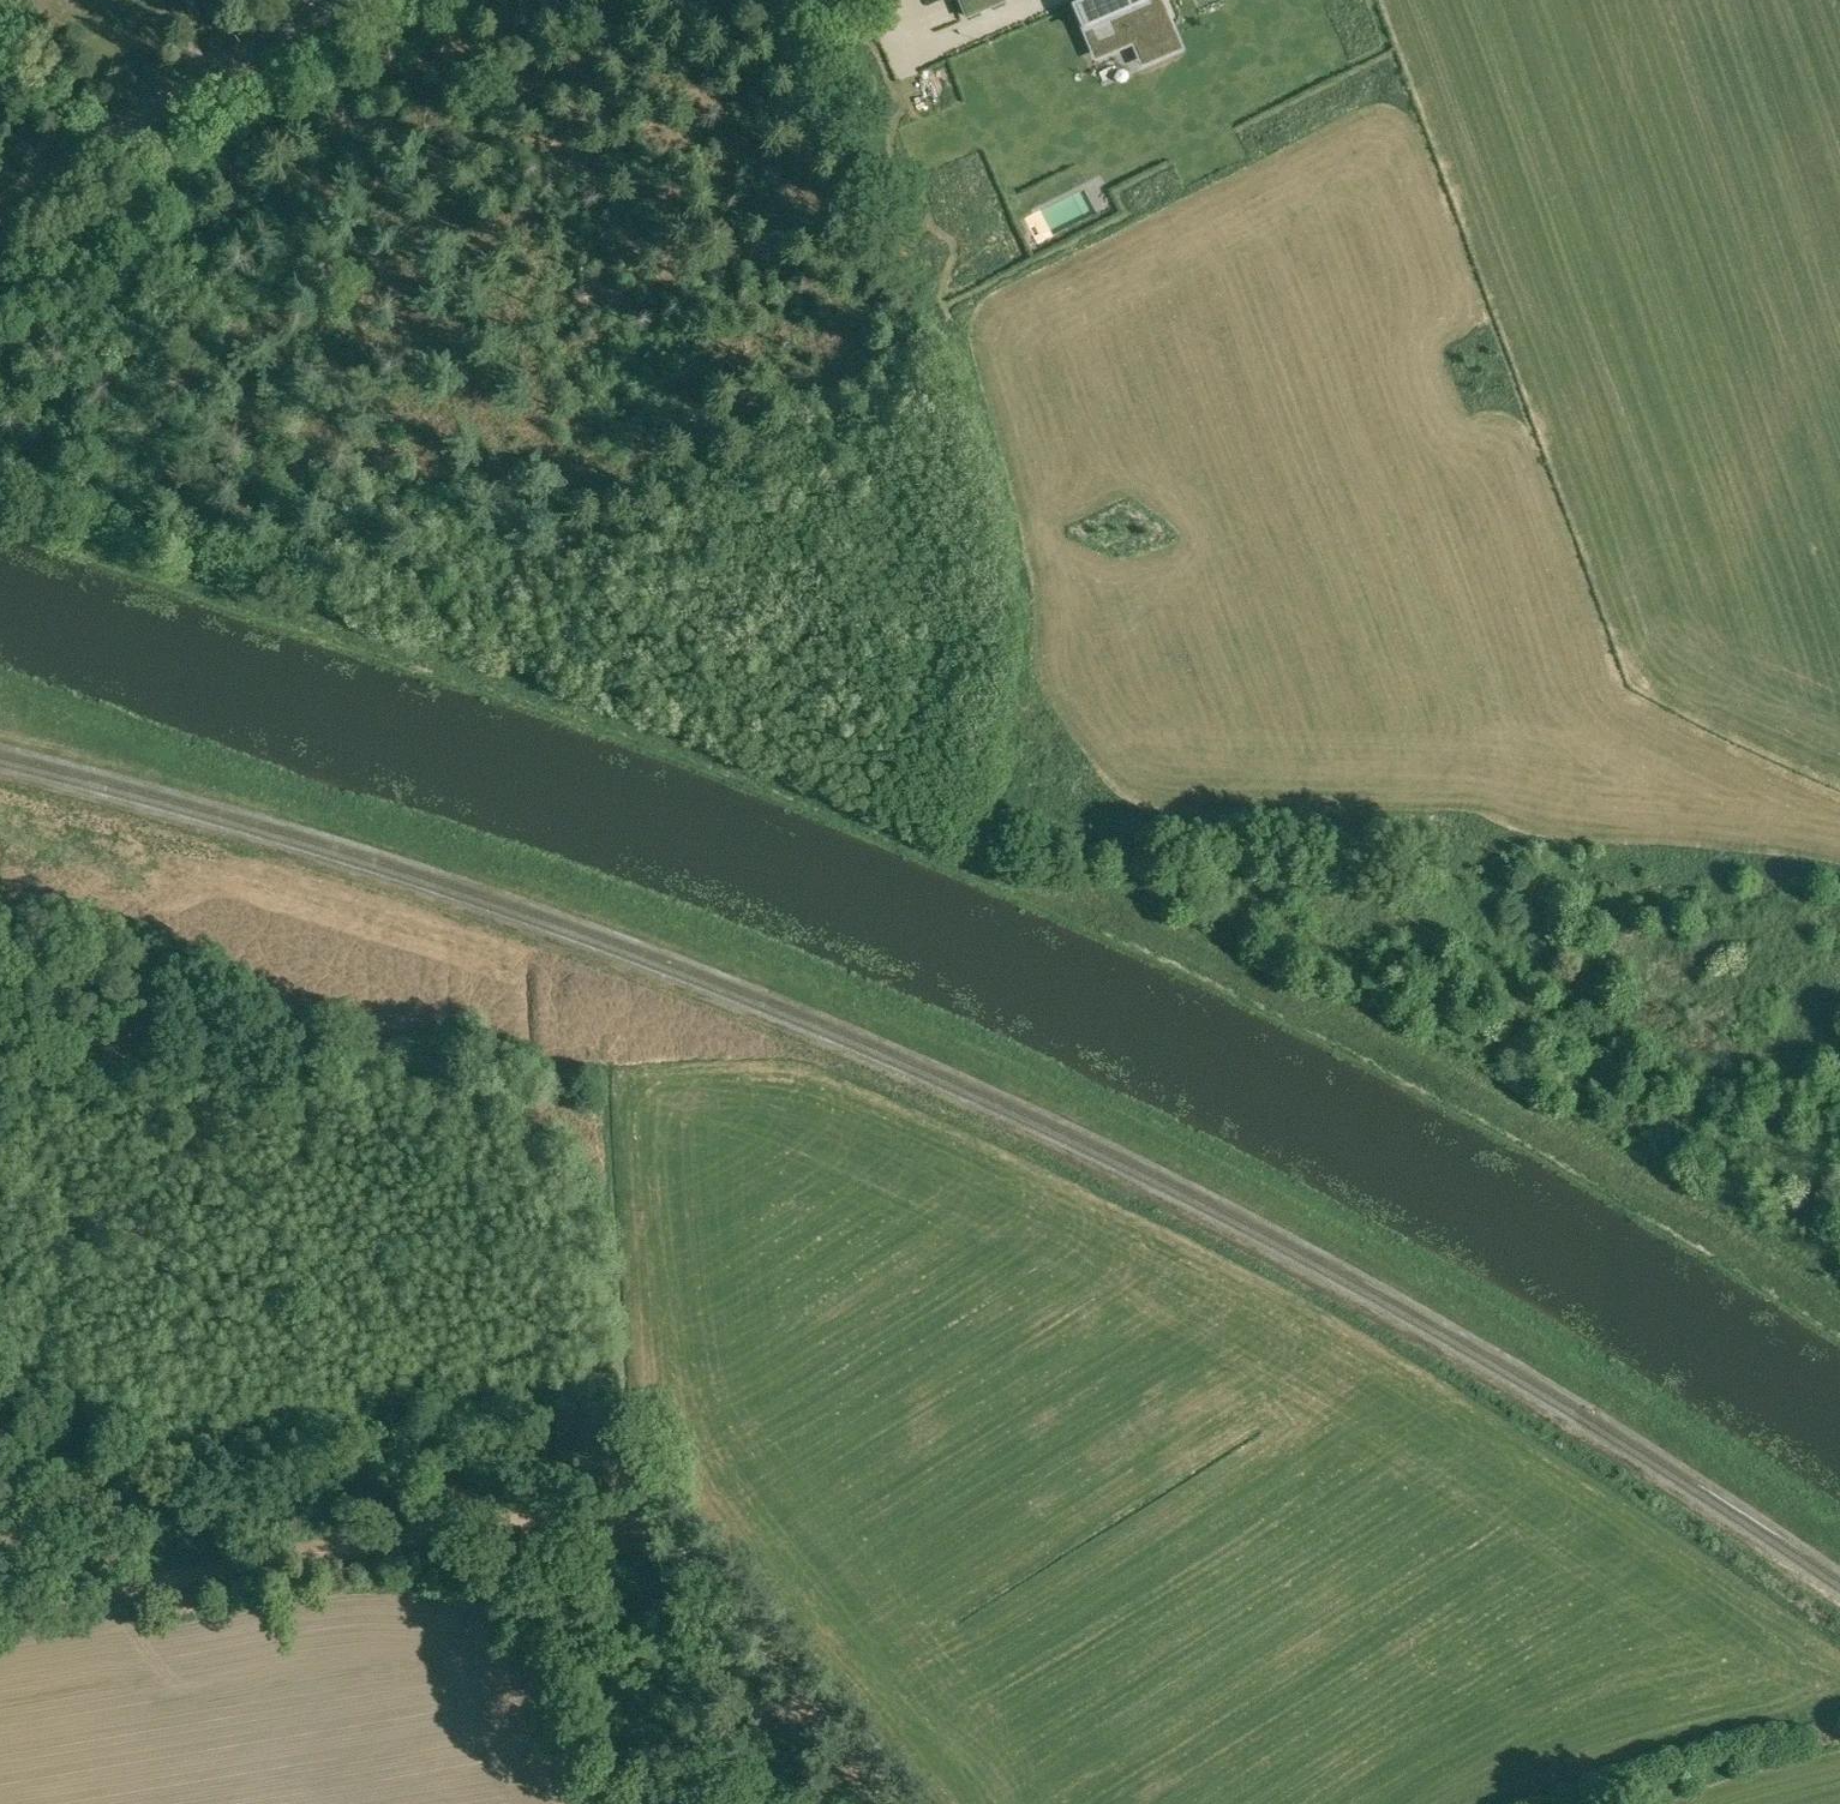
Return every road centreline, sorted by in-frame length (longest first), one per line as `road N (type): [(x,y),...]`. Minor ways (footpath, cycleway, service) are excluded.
road 1 (track): [(886,1803),(667,1535),(602,1511),(0,1608)]
road 2 (secondary): [(0,210),(335,0)]

